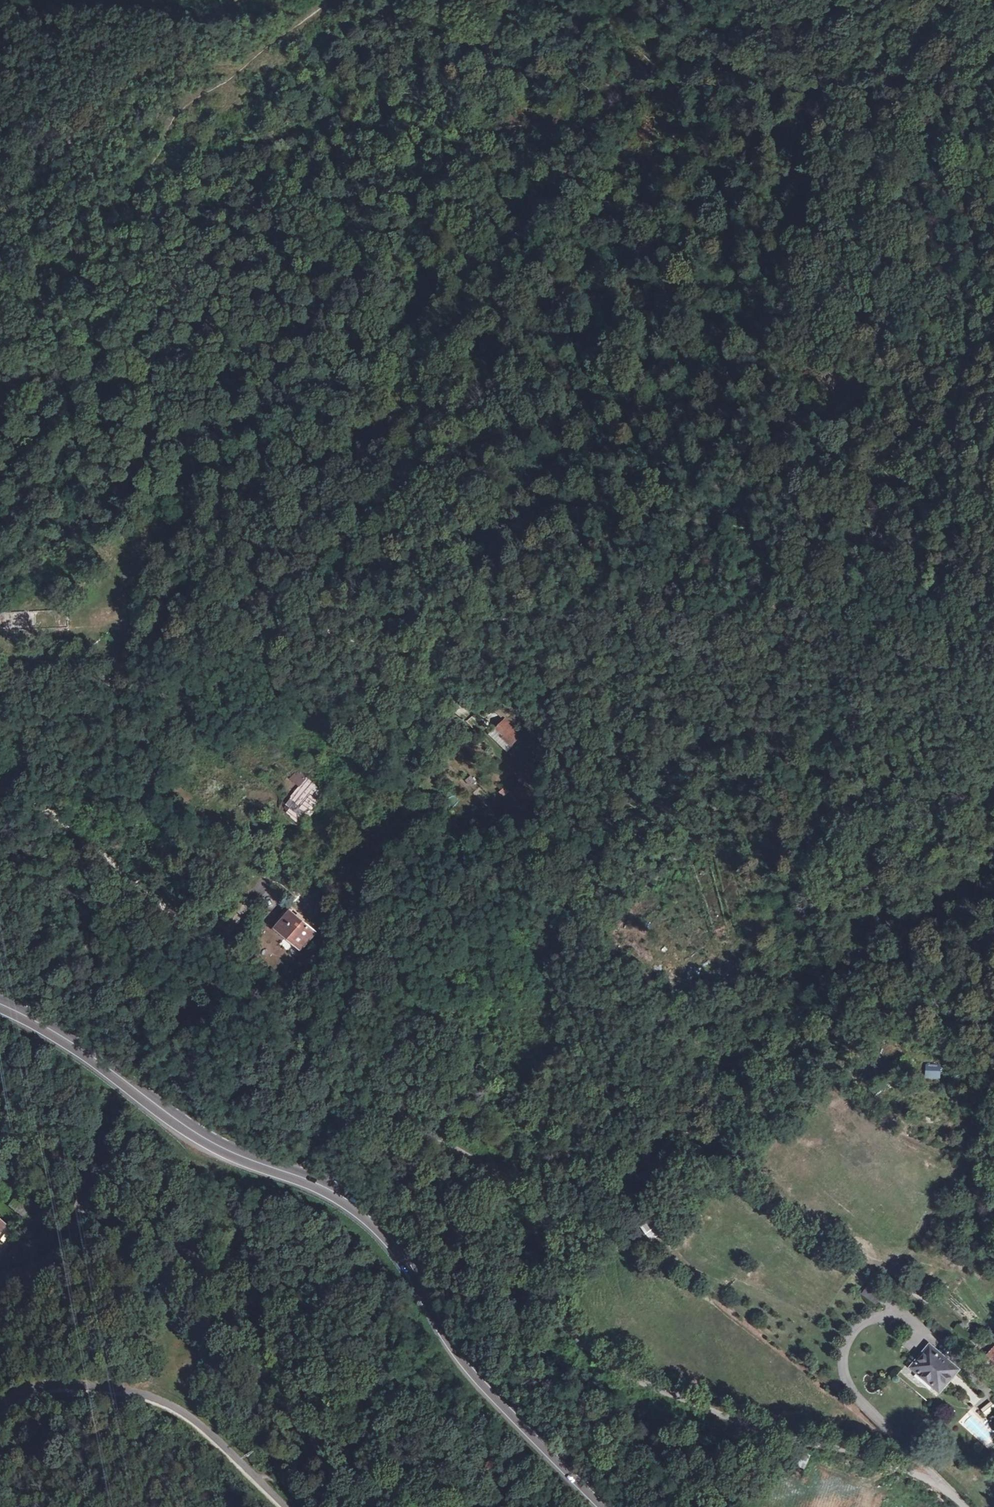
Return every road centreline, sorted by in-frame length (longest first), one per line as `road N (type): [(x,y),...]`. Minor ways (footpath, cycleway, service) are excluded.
road 1 (secondary): [(0,1003),(77,1045),(205,1139),(329,1188),(378,1221),(463,1354),(609,1506)]
road 2 (track): [(150,549),(269,482),(343,417),(457,263),(558,180),(587,129)]
road 3 (track): [(874,634),(740,646),(609,622),(562,629),(431,608),(325,628)]
road 4 (track): [(110,674),(142,583),(165,443),(157,376),(132,352)]
road 5 (track): [(0,790),(65,825),(215,955)]
road 6 (unclassified): [(0,1084),(83,1163),(85,1194),(75,1227),(44,1260),(0,1272)]
road 7 (track): [(325,628),(183,648),(149,667),(110,674)]
road 8 (track): [(451,0),(465,31),(521,70),(562,119),(587,129)]
road 9 (track): [(626,115),(729,25),(770,0)]
road 10 (track): [(132,352),(106,349),(83,362),(0,431)]
road 11 (track): [(980,593),(958,646),(943,661),(874,634)]

